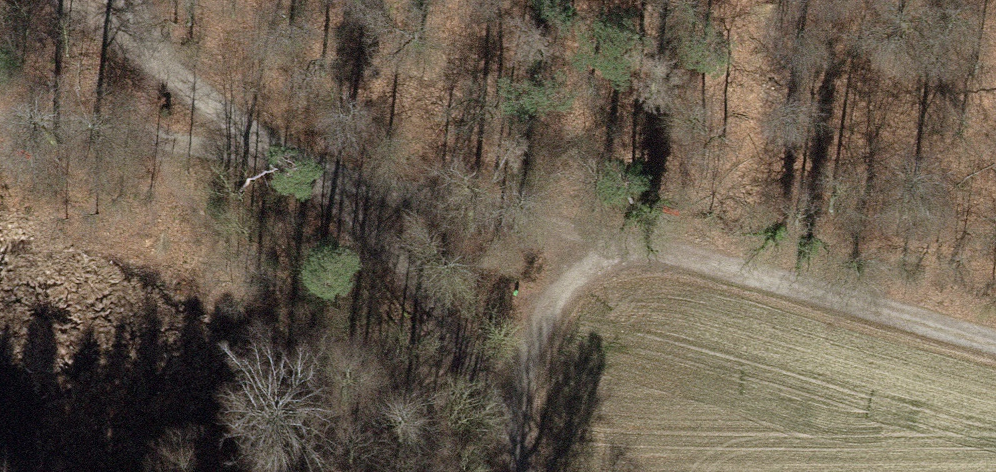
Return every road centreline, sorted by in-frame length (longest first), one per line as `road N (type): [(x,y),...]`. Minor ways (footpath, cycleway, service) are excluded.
road 1 (track): [(995,342),(629,244)]
road 2 (track): [(629,244),(303,172)]
road 3 (track): [(303,172),(0,117)]
road 4 (track): [(303,172),(73,0)]
road 5 (track): [(463,361),(387,255),(303,172)]
road 6 (track): [(518,429),(526,355),(550,306),(583,272),(629,244)]

